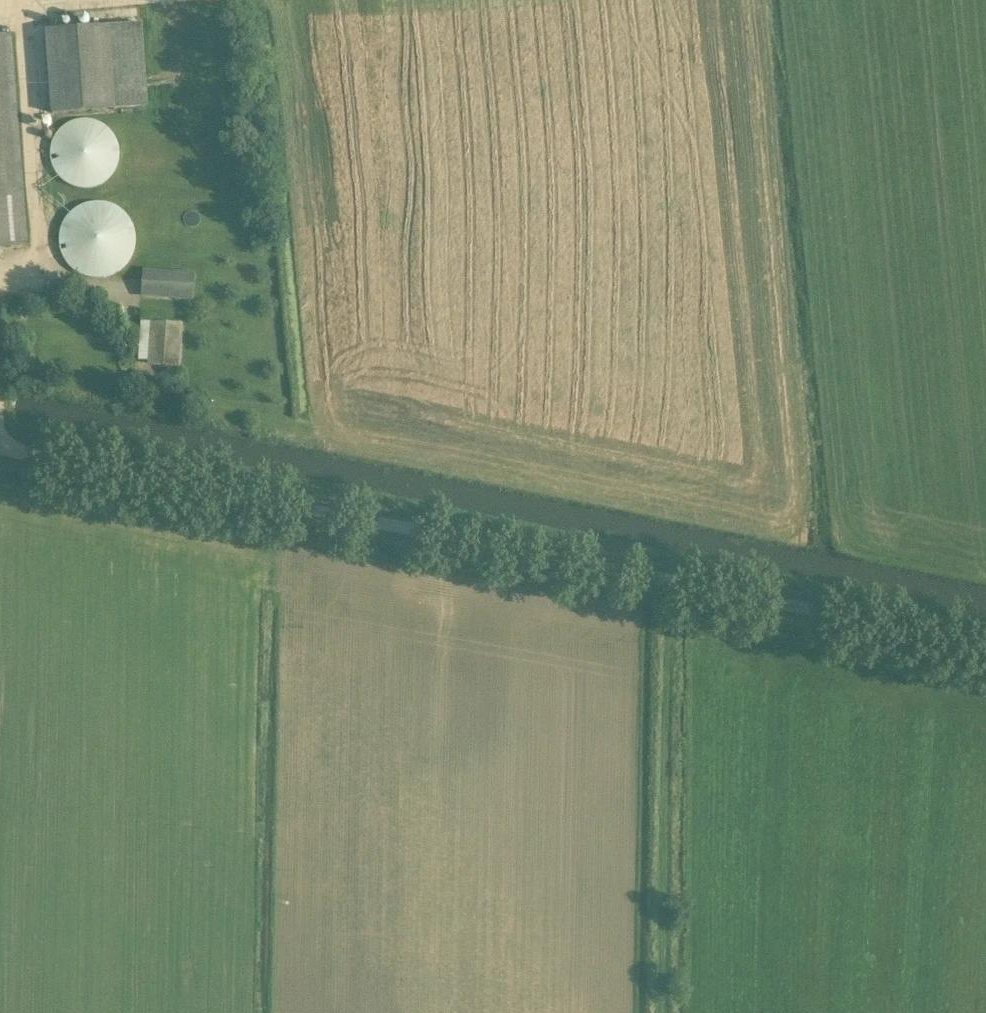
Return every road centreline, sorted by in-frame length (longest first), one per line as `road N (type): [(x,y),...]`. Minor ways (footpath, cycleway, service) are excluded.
road 1 (unclassified): [(985,647),(0,447)]

